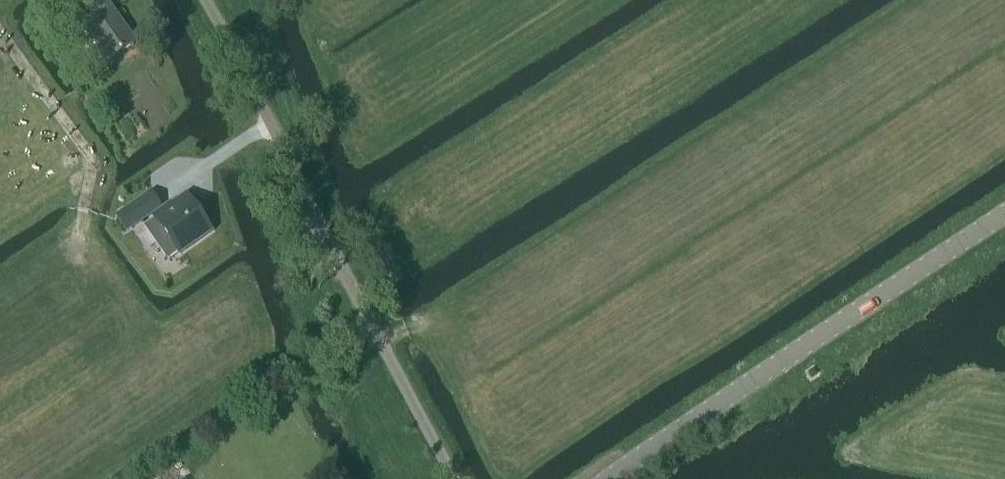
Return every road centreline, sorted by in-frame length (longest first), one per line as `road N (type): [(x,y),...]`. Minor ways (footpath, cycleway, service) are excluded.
road 1 (unclassified): [(453,478),(203,0)]
road 2 (tertiary): [(612,478),(1004,212)]

